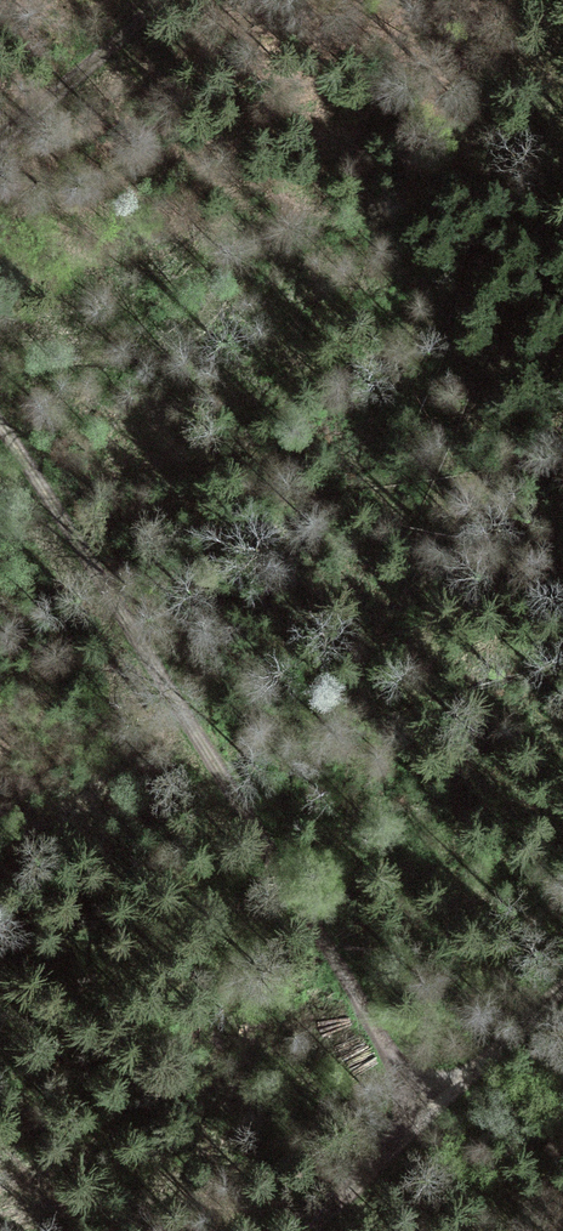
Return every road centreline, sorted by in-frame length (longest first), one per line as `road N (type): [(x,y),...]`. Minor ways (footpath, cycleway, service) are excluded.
road 1 (track): [(441,1105),(75,533),(0,433)]
road 2 (track): [(0,148),(173,0)]
road 3 (track): [(441,1105),(312,1230)]
road 4 (track): [(562,996),(441,1105)]

